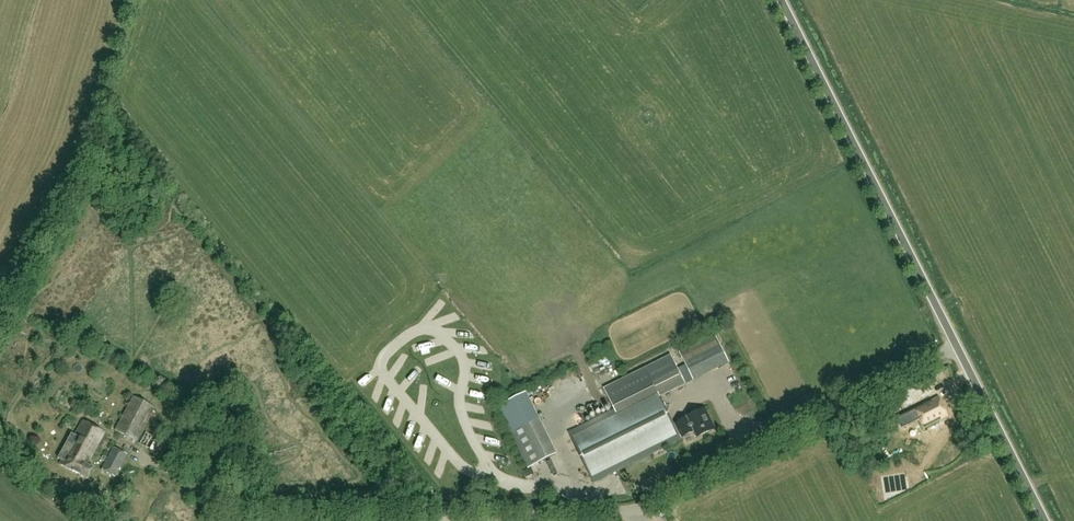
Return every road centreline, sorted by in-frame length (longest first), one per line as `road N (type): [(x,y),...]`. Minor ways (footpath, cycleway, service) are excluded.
road 1 (unclassified): [(148,459),(235,504),(607,512),(657,499),(959,349)]
road 2 (unclassified): [(959,349),(781,0)]
road 3 (unclassified): [(1045,520),(959,349)]

